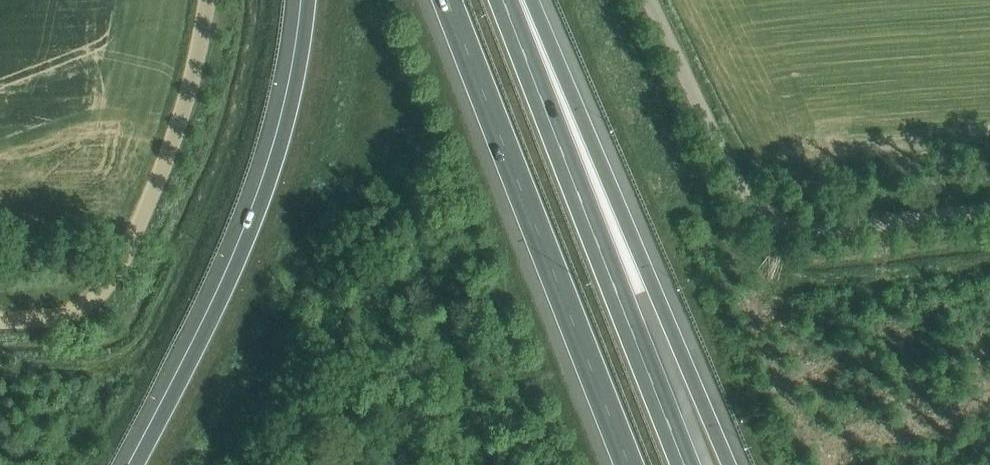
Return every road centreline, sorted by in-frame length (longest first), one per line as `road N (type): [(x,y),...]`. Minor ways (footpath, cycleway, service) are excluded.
road 1 (motorway): [(734,464),(534,0)]
road 2 (motorway): [(444,0),(626,464)]
road 3 (motorway): [(307,0),(296,84),(253,226),(136,464)]
road 4 (motorway): [(685,464),(505,0)]
road 5 (unclassified): [(989,208),(821,229),(773,220),(742,189),(654,0)]
road 6 (unclassified): [(0,318),(84,315),(123,283),(185,149),(220,0)]

